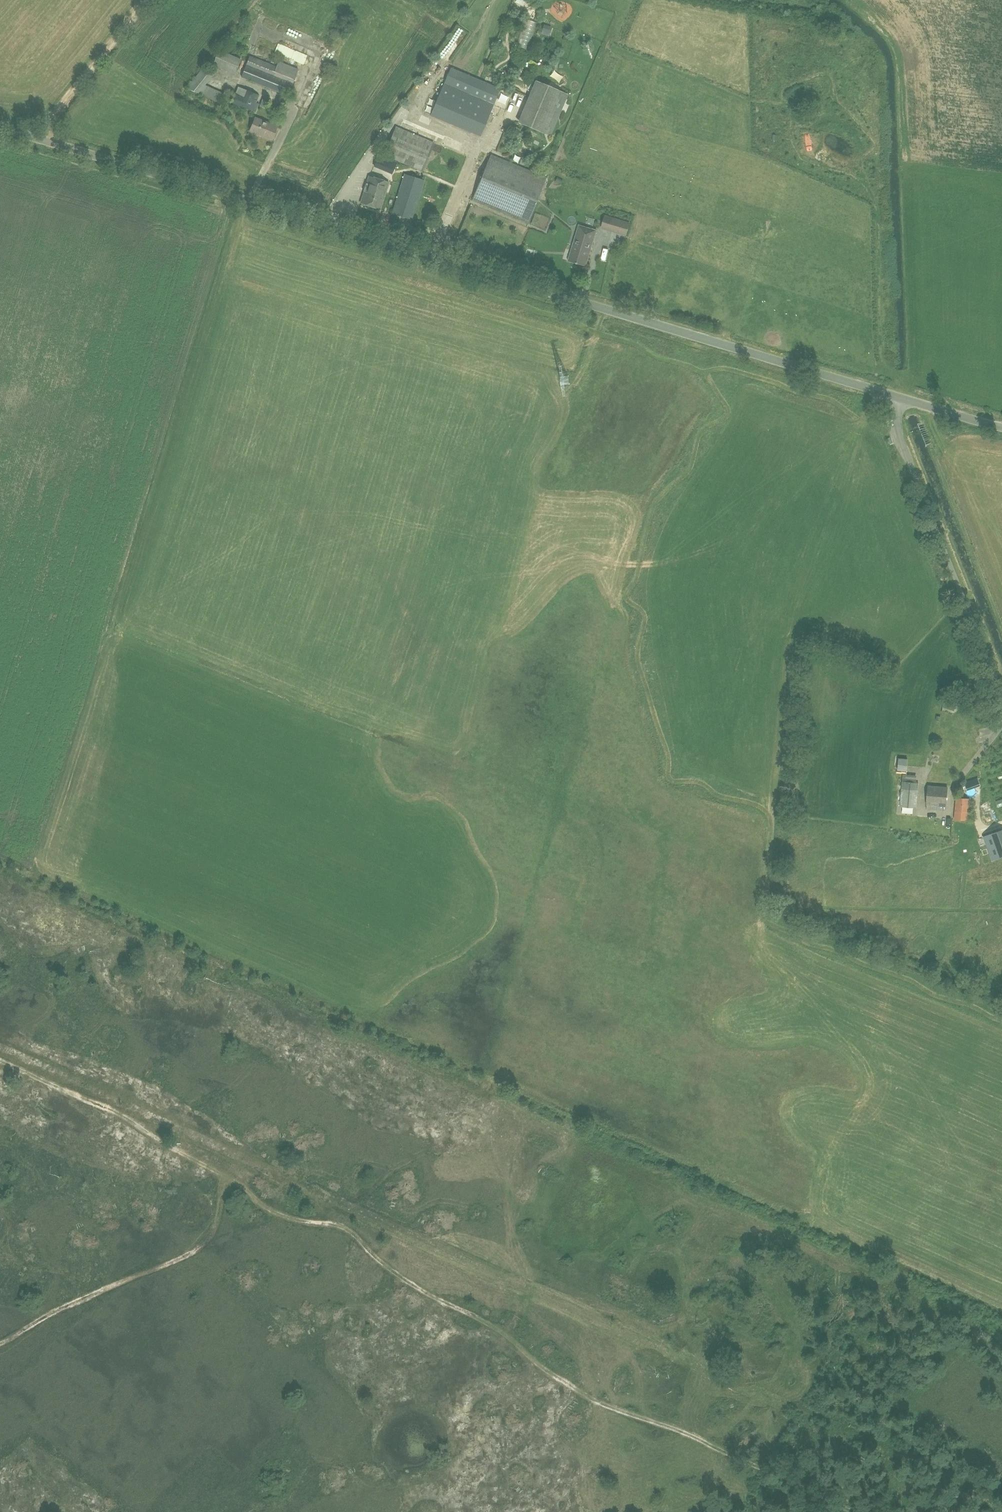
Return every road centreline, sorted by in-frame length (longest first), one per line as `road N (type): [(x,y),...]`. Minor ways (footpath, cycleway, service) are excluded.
road 1 (unclassified): [(901,398),(0,127)]
road 2 (unclassified): [(1001,699),(902,442),(901,398)]
road 3 (track): [(37,138),(148,0)]

